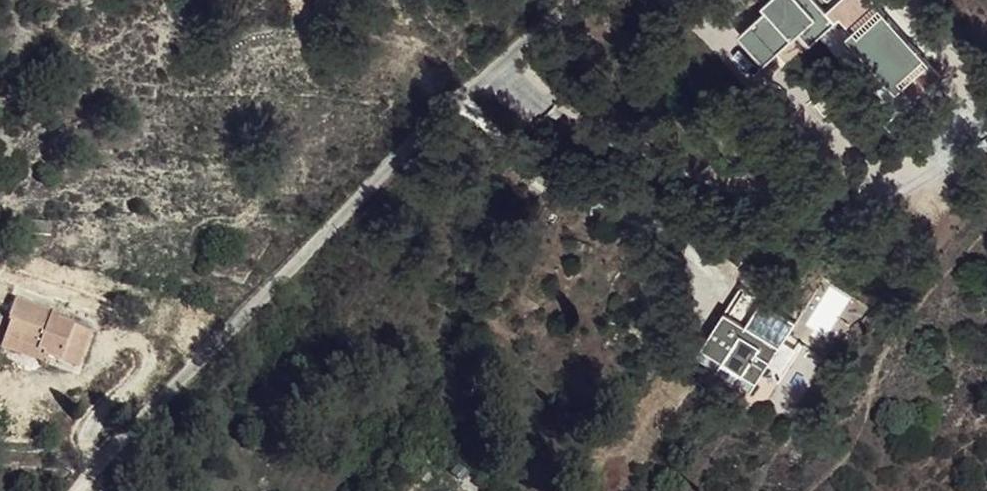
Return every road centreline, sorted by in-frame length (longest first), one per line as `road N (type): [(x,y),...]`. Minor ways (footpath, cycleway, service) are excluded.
road 1 (track): [(81,490),(454,98),(561,0)]

